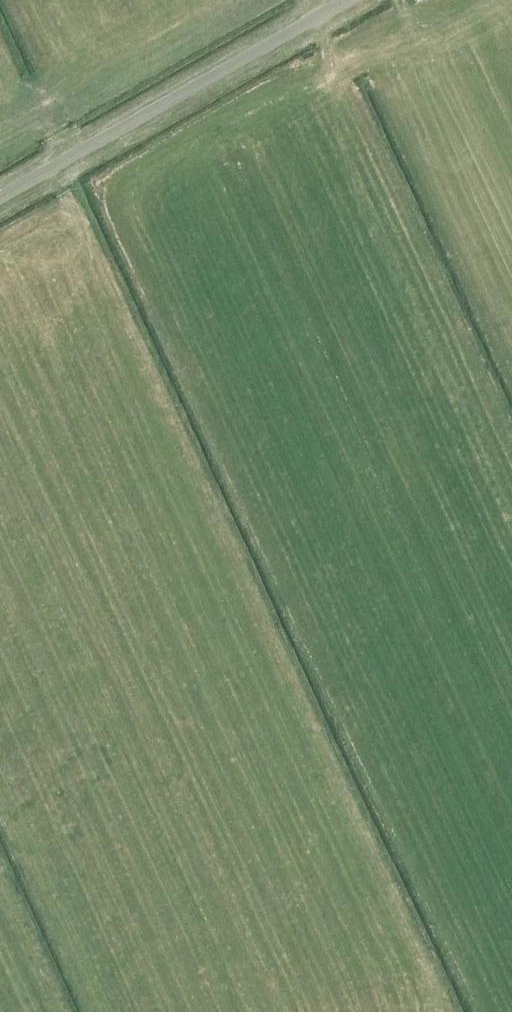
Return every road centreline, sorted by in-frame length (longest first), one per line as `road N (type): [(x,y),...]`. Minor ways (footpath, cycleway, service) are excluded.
road 1 (unclassified): [(0,199),(349,0)]

